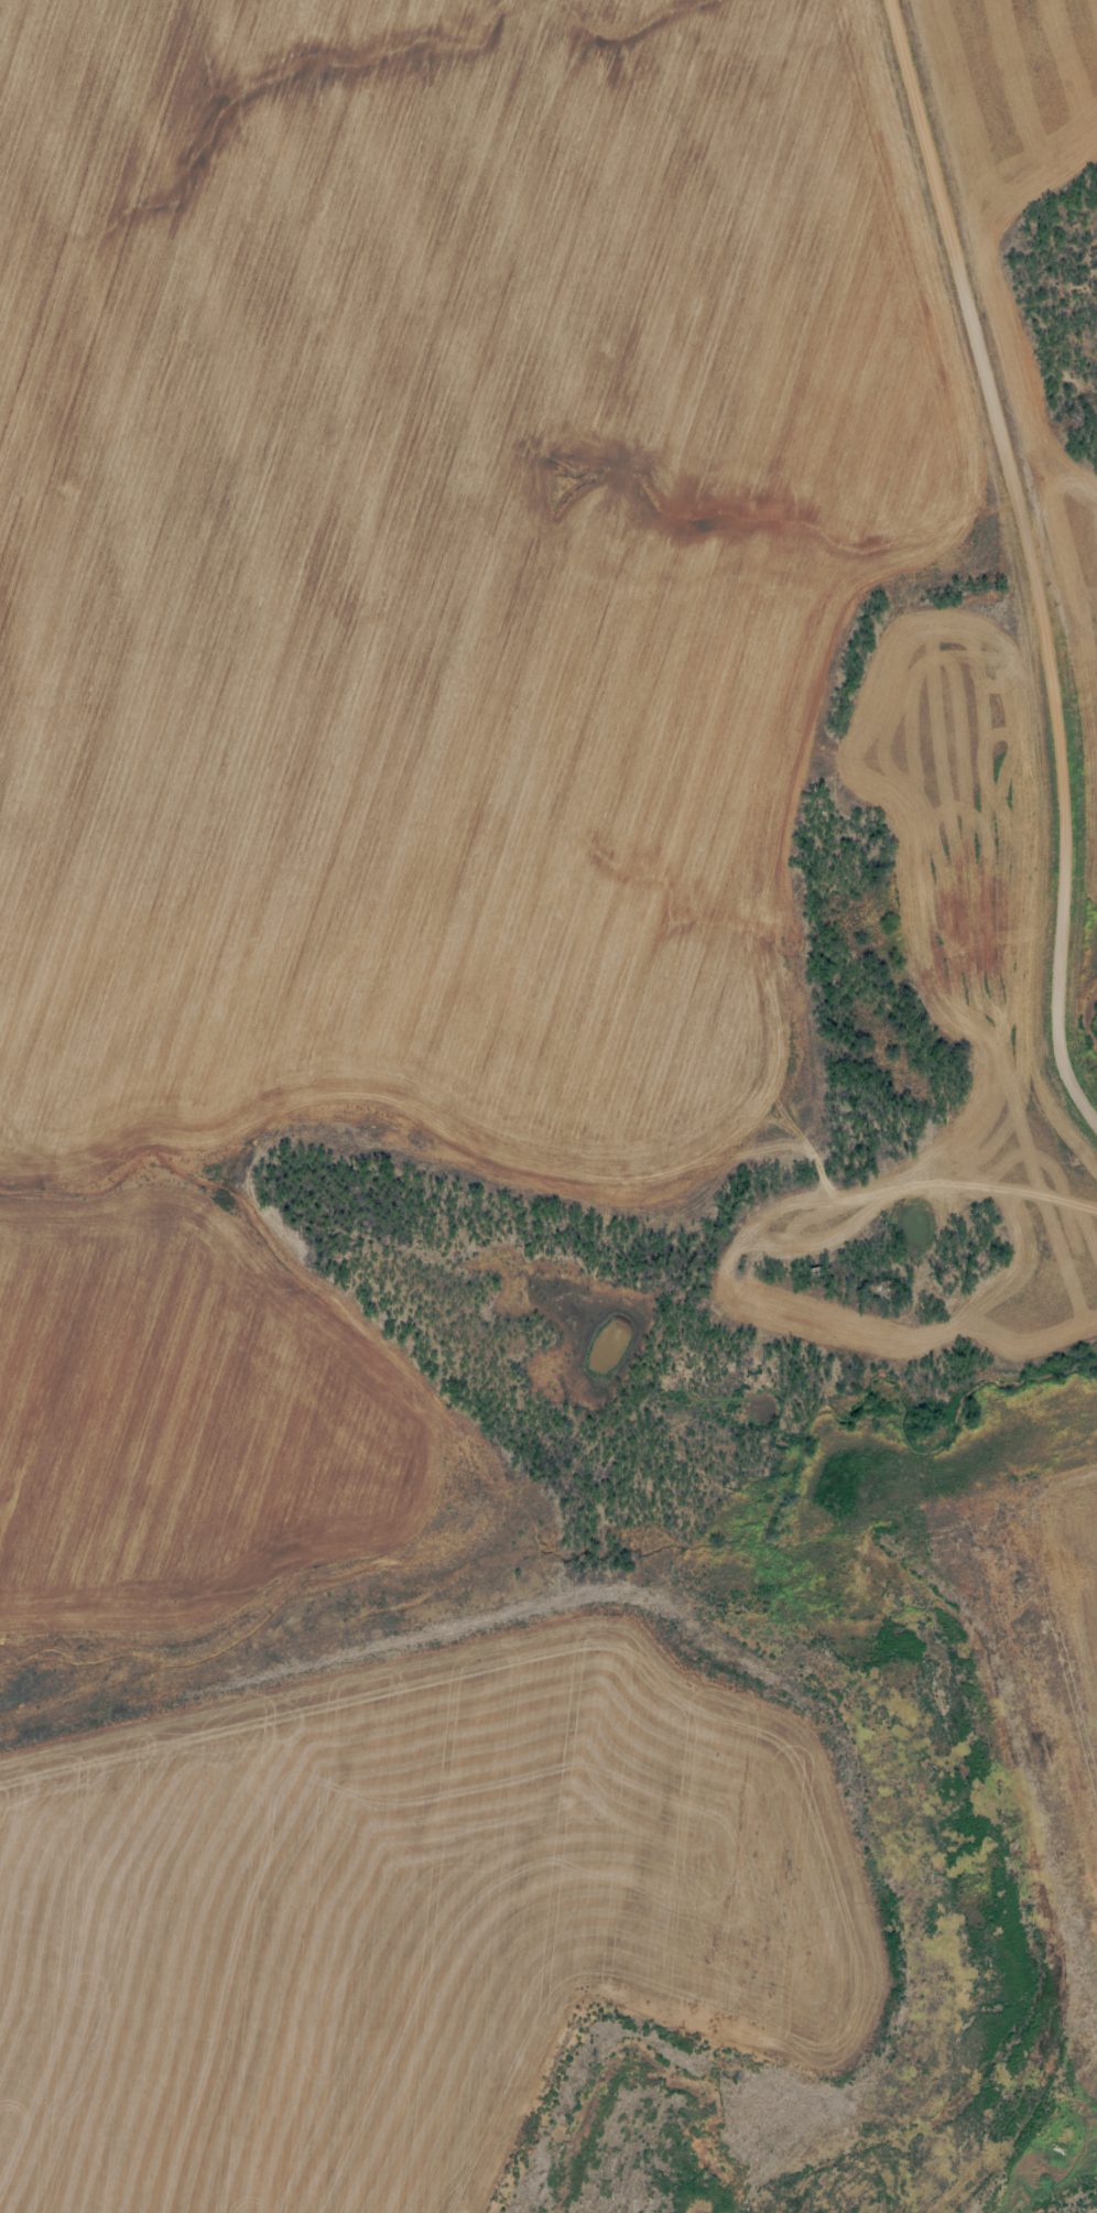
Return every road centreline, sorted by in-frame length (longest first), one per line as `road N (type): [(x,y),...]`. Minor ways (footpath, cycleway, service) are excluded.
road 1 (residential): [(1096,1126),(1063,1081),(1062,614),(1033,568),(904,0)]

